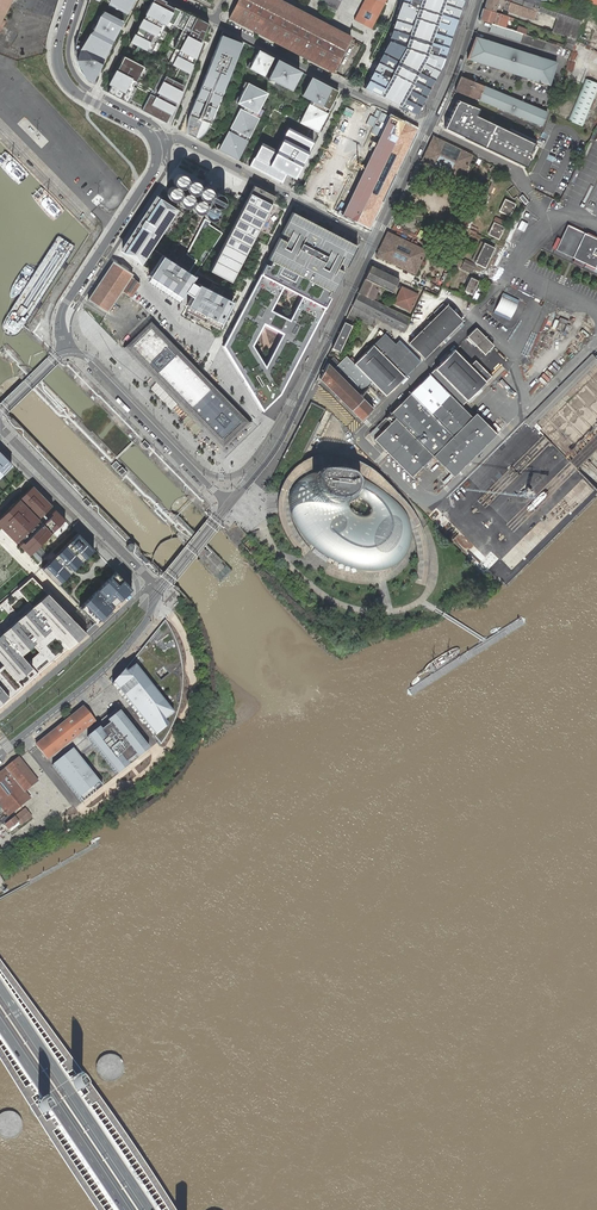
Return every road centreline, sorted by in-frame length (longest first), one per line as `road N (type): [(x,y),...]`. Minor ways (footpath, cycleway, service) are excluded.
road 1 (residential): [(231,505),(282,439),(377,241)]
road 2 (primary): [(149,1209),(0,988)]
road 3 (residential): [(377,241),(184,140),(156,143)]
road 4 (residential): [(214,20),(431,129)]
road 5 (residential): [(156,143),(153,170),(62,311),(70,344)]
road 6 (residential): [(70,344),(227,502)]
road 7 (residential): [(153,583),(0,426)]
road 8 (primary): [(0,1027),(122,1209)]
road 9 (residential): [(0,754),(105,669),(147,620),(153,602)]
road 10 (residential): [(0,717),(153,583)]
road 11 (residential): [(156,143),(64,78),(57,53),(72,0)]
road 12 (tertiary): [(431,129),(480,0)]
road 13 (residential): [(377,241),(431,129)]
road 14 (residential): [(431,129),(504,164),(532,194)]

